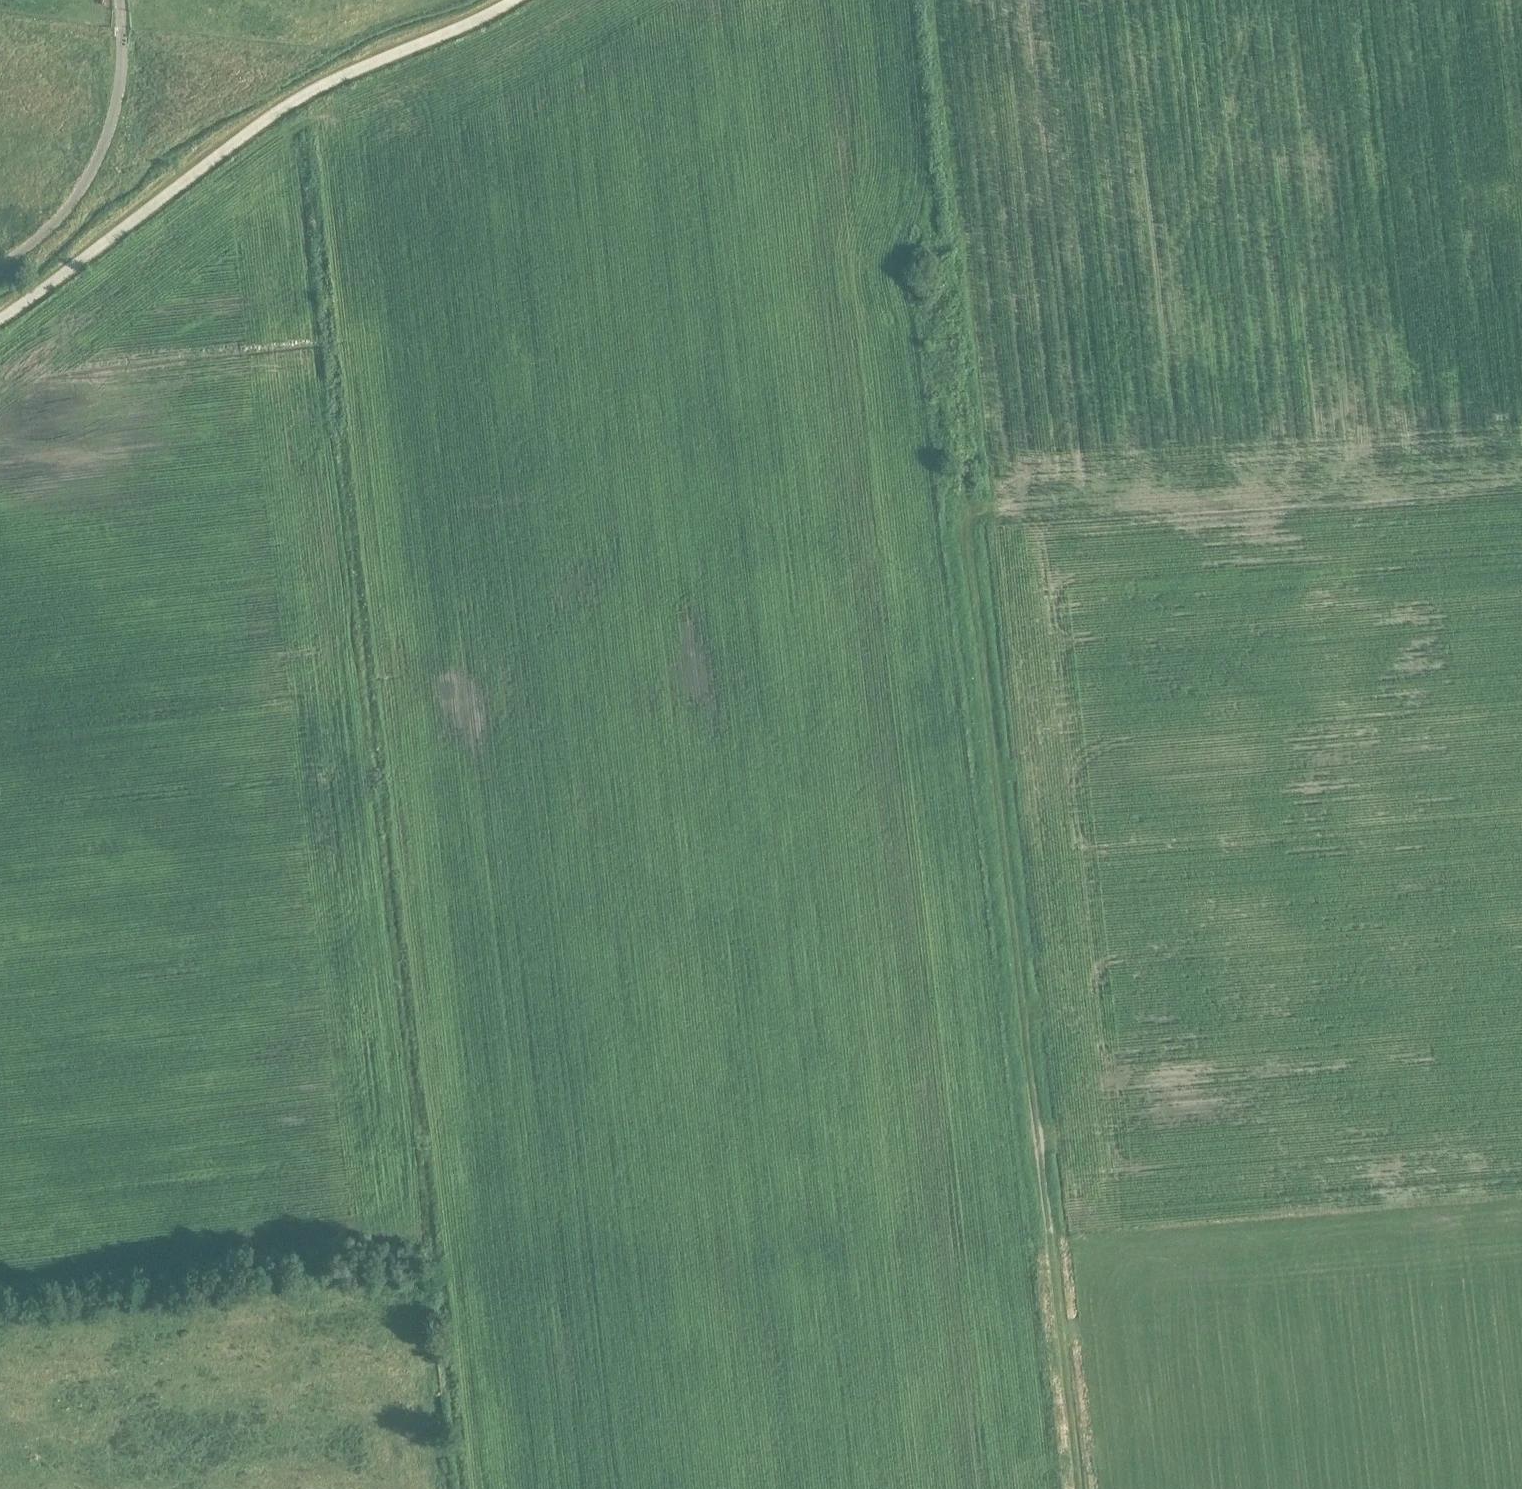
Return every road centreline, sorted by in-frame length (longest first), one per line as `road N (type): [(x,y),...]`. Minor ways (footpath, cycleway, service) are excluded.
road 1 (track): [(1075,1488),(906,0)]
road 2 (track): [(0,266),(46,230),(99,156),(120,81),(118,0)]

